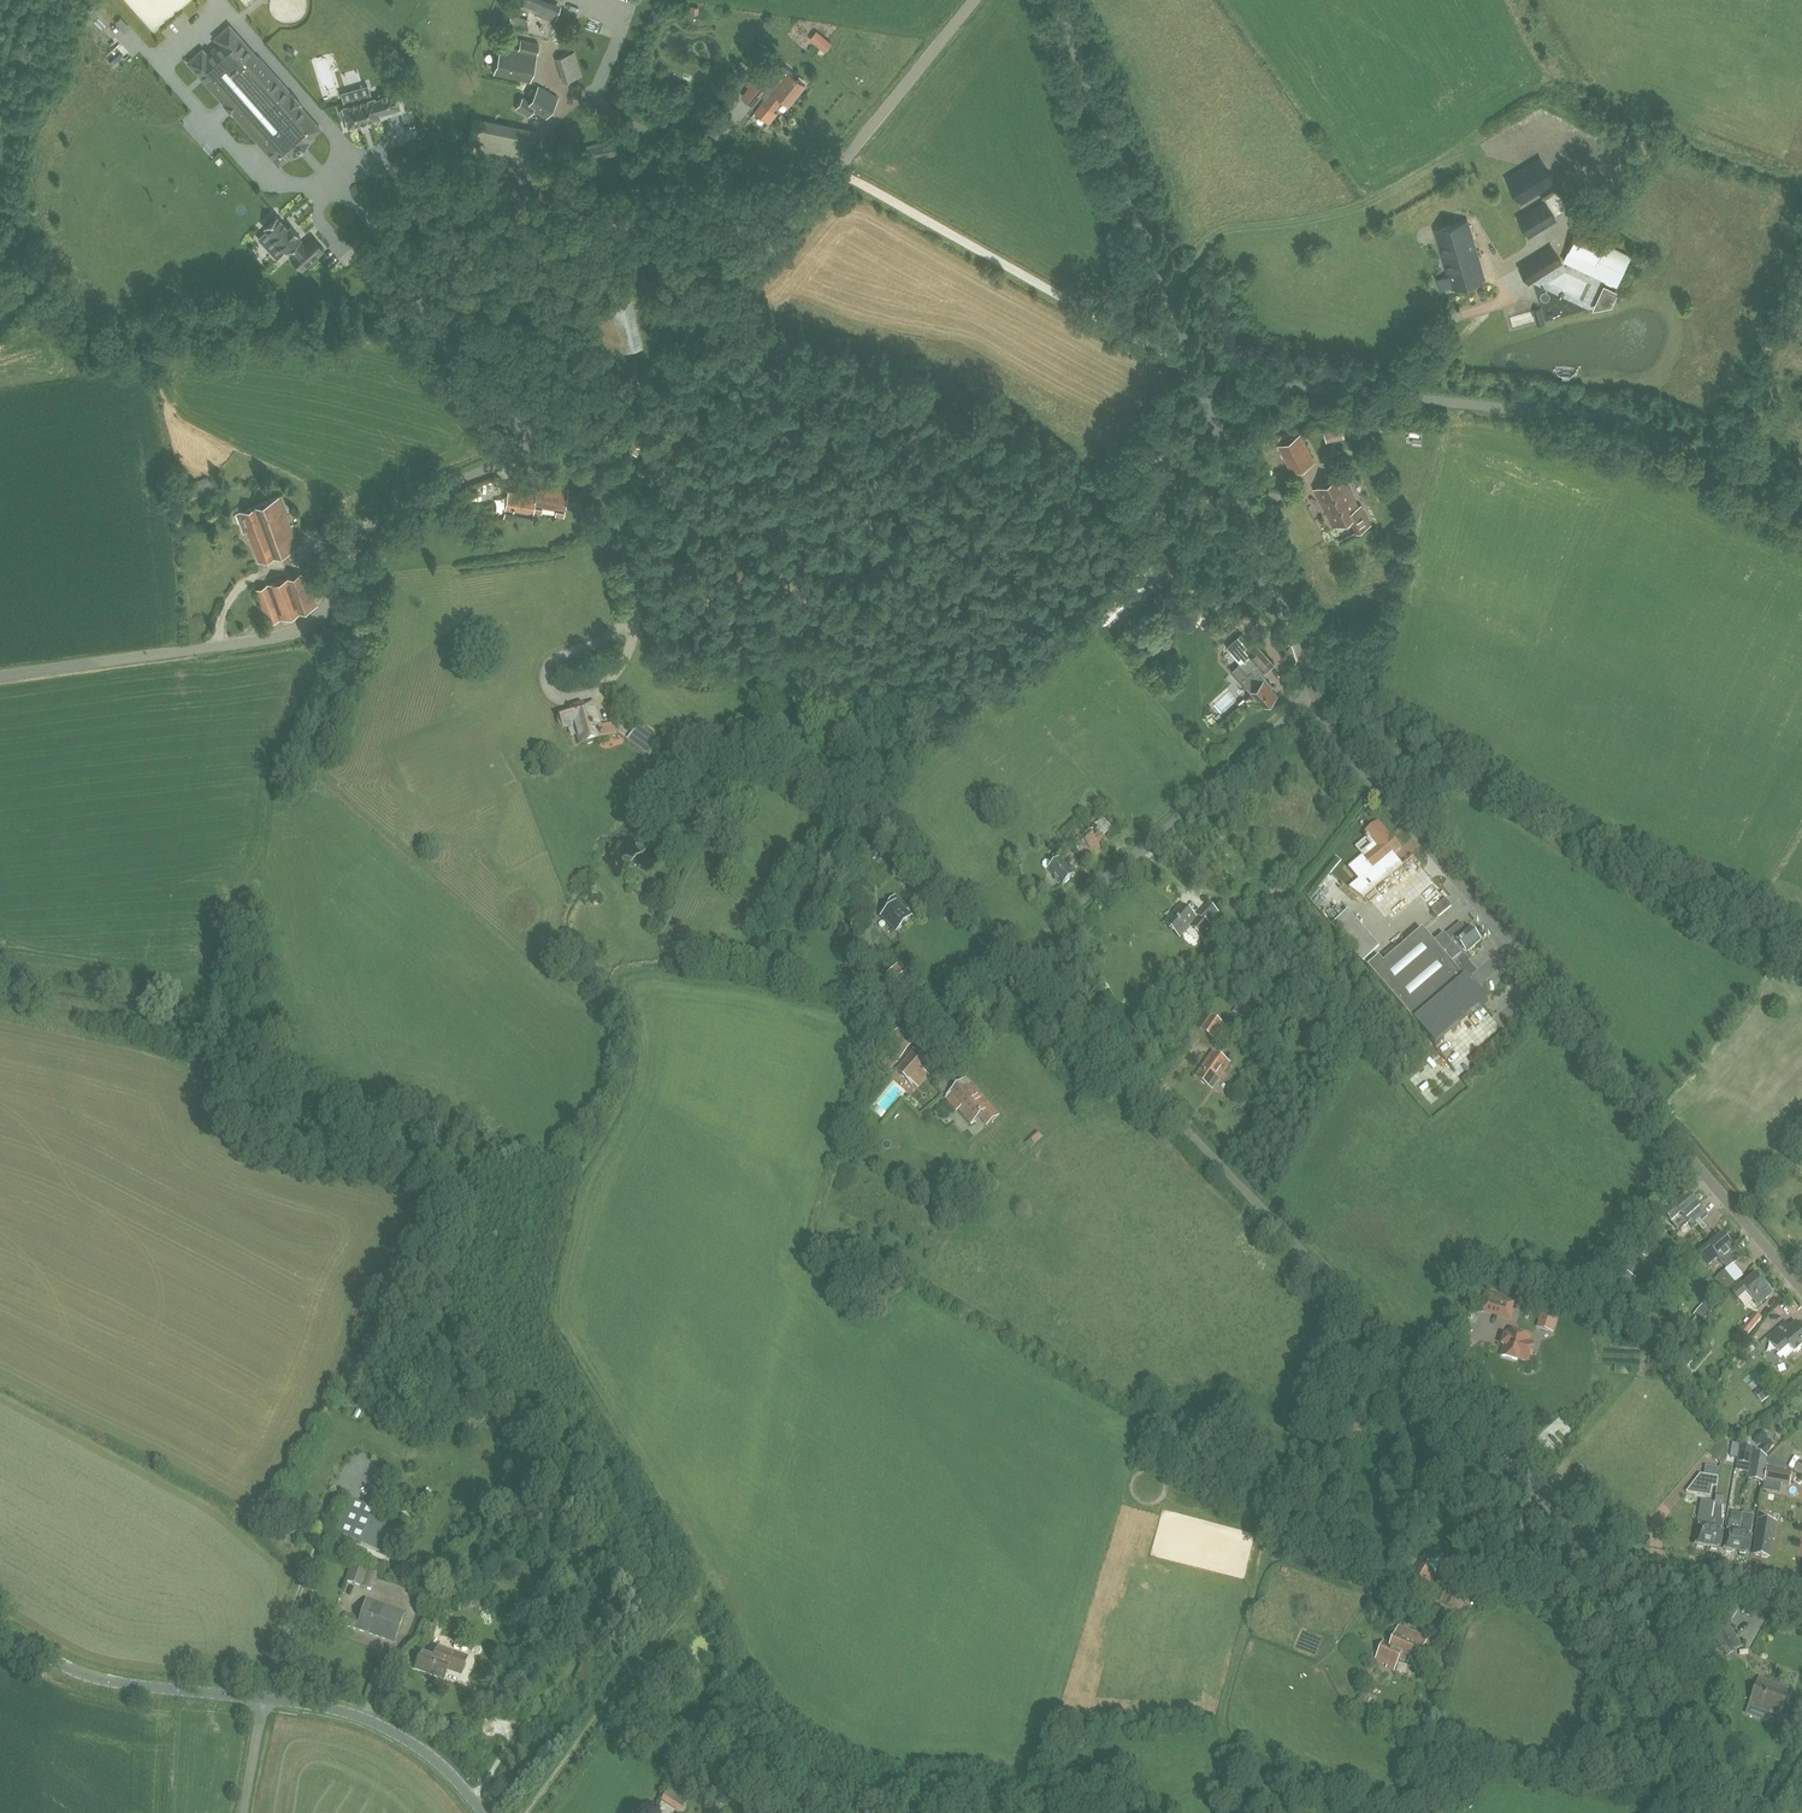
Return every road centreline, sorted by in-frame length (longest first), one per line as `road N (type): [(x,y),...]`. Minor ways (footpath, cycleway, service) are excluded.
road 1 (tertiary): [(1801,1290),(1332,728),(1314,695)]
road 2 (unclassified): [(1541,1500),(1021,956)]
road 3 (unclassified): [(542,445),(679,356),(977,0)]
road 4 (unclassified): [(1801,507),(1632,425),(1201,381)]
road 5 (unclassified): [(0,676),(296,632),(329,607),(376,523),(542,445)]
road 6 (track): [(837,171),(1196,370)]
road 7 (tertiary): [(1201,381),(1059,0)]
road 8 (unclassified): [(1021,956),(1314,695)]
road 9 (tertiary): [(1314,695),(1201,381)]
road 10 (residential): [(1801,1587),(1610,1555),(1573,1535),(1541,1500)]
road 11 (tertiary): [(263,1700),(98,1680),(0,1631)]
road 12 (tertiary): [(482,1812),(437,1760),(386,1729),(323,1707),(263,1700)]
road 13 (unclassified): [(542,445),(466,373),(421,307)]
road 14 (unclassified): [(902,1019),(1021,956)]

